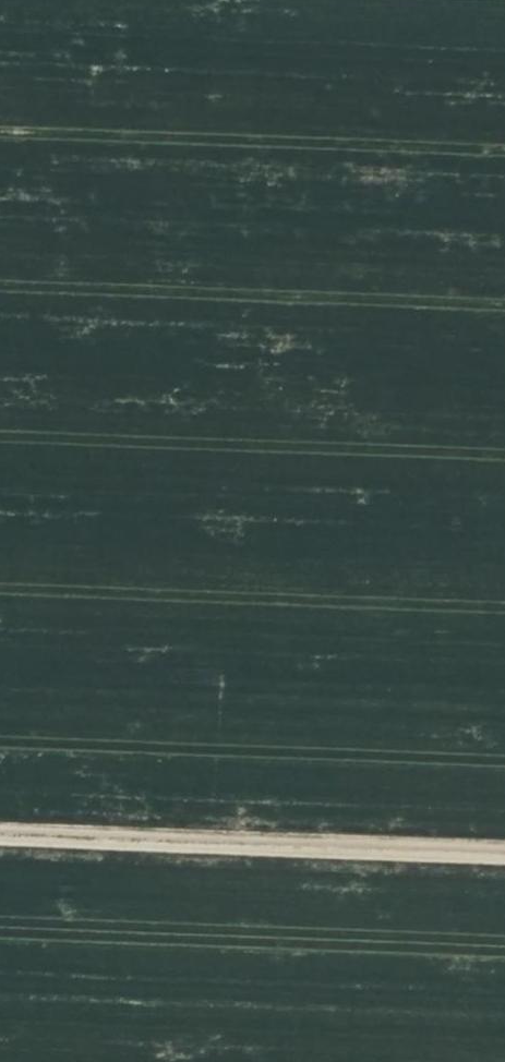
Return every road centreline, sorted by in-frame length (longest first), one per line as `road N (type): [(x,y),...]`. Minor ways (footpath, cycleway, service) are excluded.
road 1 (track): [(0,839),(504,856)]

